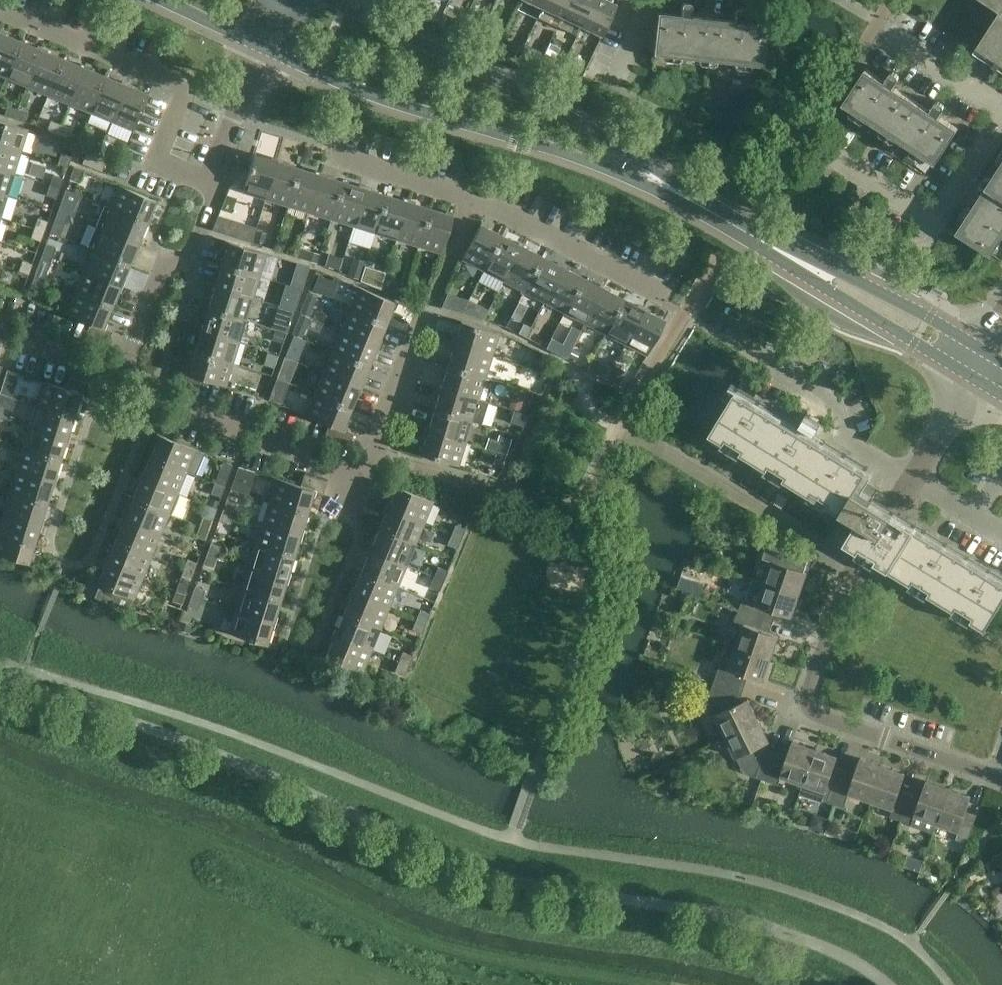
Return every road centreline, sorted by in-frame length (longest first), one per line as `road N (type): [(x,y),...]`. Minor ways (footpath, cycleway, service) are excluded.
road 1 (residential): [(997,778),(804,708),(855,568),(909,479)]
road 2 (tertiary): [(268,52),(366,93),(674,191)]
road 3 (tertiary): [(674,191),(567,115),(313,0)]
road 4 (residential): [(211,177),(150,155),(180,88),(0,8)]
road 5 (residential): [(475,203),(360,468)]
road 6 (residential): [(796,132),(936,220),(1001,121)]
road 7 (residential): [(909,479),(846,441),(831,397),(704,325)]
road 8 (residential): [(360,468),(112,375)]
road 9 (residential): [(112,375),(154,279),(192,230),(211,177)]
road 10 (tertiary): [(785,255),(828,291),(970,376)]
road 11 (tertiary): [(983,350),(826,266),(785,255)]
road 12 (residential): [(665,302),(475,203)]
road 13 (residential): [(475,203),(322,150)]
road 14 (residential): [(878,21),(1001,106)]
road 15 (residential): [(211,177),(268,52)]
road 16 (tertiary): [(785,255),(674,191)]
road 17 (residential): [(112,375),(0,330)]

